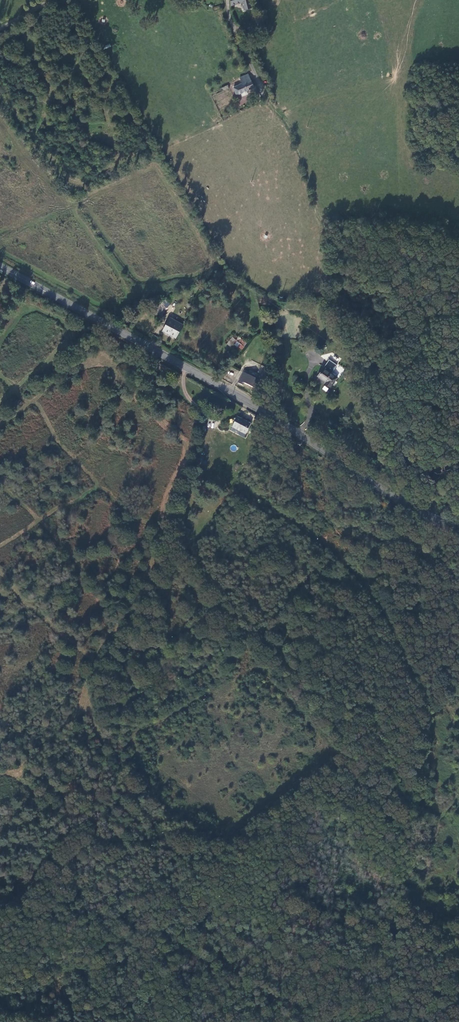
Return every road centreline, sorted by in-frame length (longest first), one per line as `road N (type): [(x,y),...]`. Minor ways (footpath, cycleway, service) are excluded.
road 1 (tertiary): [(0,266),(458,528)]

